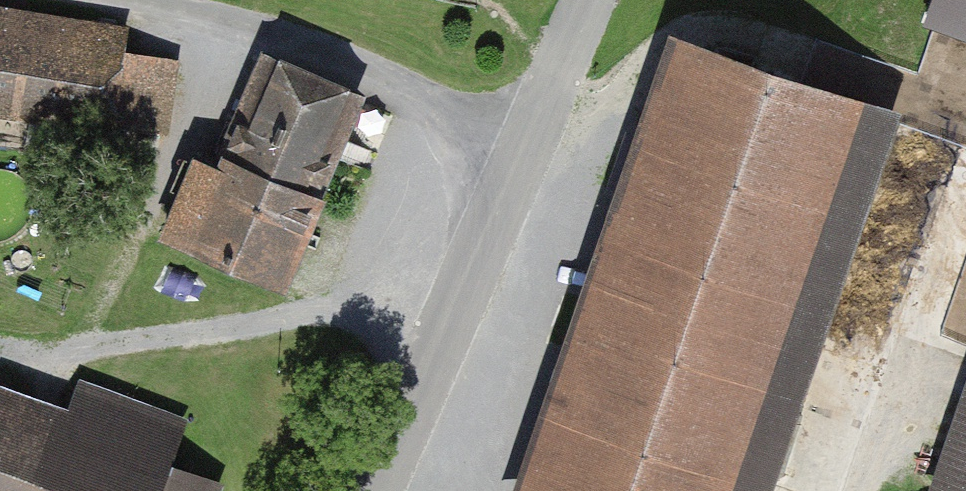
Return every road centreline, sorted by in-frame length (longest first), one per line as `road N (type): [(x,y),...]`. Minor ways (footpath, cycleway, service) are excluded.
road 1 (residential): [(115,0),(279,33),(523,137)]
road 2 (tertiary): [(523,137),(372,490)]
road 3 (tertiary): [(586,0),(523,137)]

